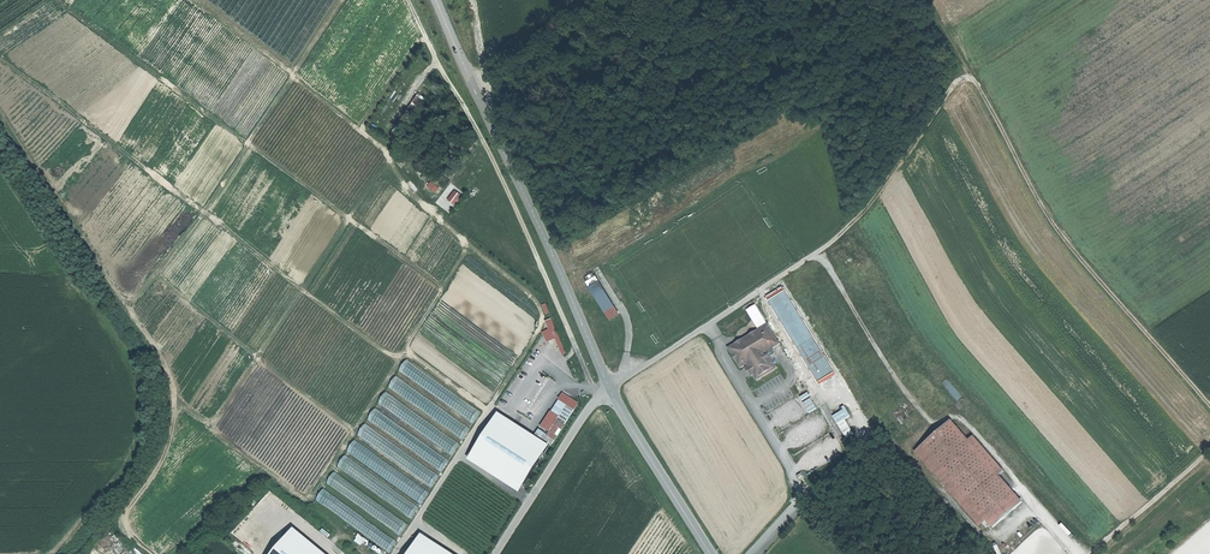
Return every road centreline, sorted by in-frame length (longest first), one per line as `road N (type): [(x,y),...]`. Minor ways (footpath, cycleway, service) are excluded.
road 1 (track): [(293,77),(387,155),(467,252),(302,502)]
road 2 (track): [(152,553),(121,522),(167,442),(172,392),(163,360),(0,108)]
road 3 (track): [(925,0),(1055,226),(1209,405)]
road 4 (track): [(445,291),(58,0)]
road 5 (track): [(600,396),(500,174),(407,0)]
road 6 (tertiary): [(436,0),(610,389)]
road 7 (track): [(349,0),(136,315)]
road 8 (track): [(970,76),(950,87),(838,237),(707,325)]
road 9 (track): [(216,428),(385,153)]
road 10 (track): [(394,553),(543,318)]
road 11 (track): [(172,392),(368,553)]
road 12 (track): [(399,361),(203,212)]
road 13 (unclassified): [(498,553),(586,412),(610,389)]
road 14 (tertiary): [(610,389),(710,553)]
road 15 (track): [(1209,452),(1091,553)]
road 16 (track): [(1112,553),(1209,476)]

